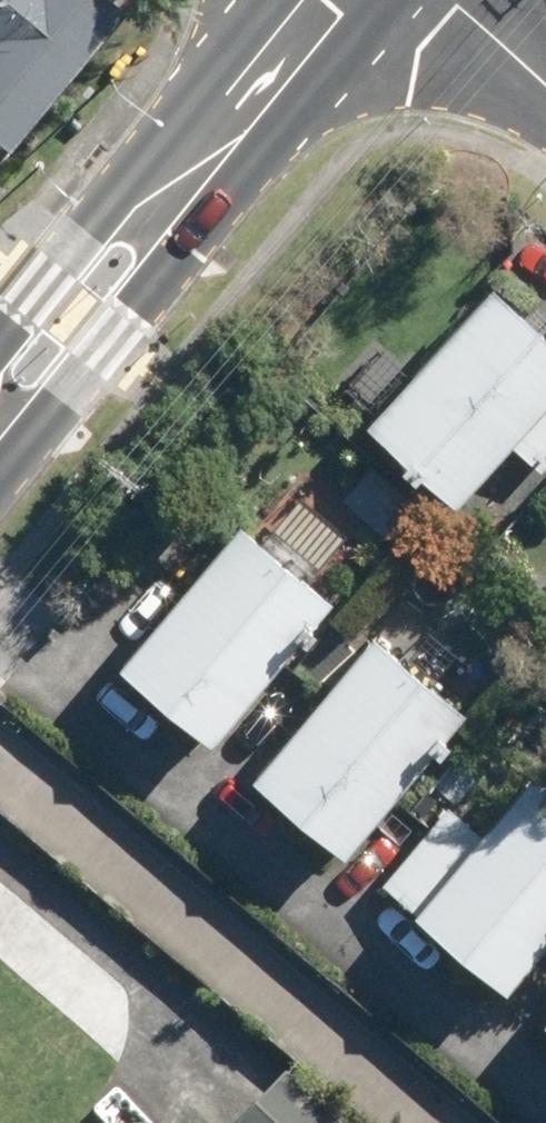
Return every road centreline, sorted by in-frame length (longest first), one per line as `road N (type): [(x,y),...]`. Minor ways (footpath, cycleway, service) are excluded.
road 1 (tertiary): [(0,405),(332,0)]
road 2 (residential): [(0,789),(403,1122)]

